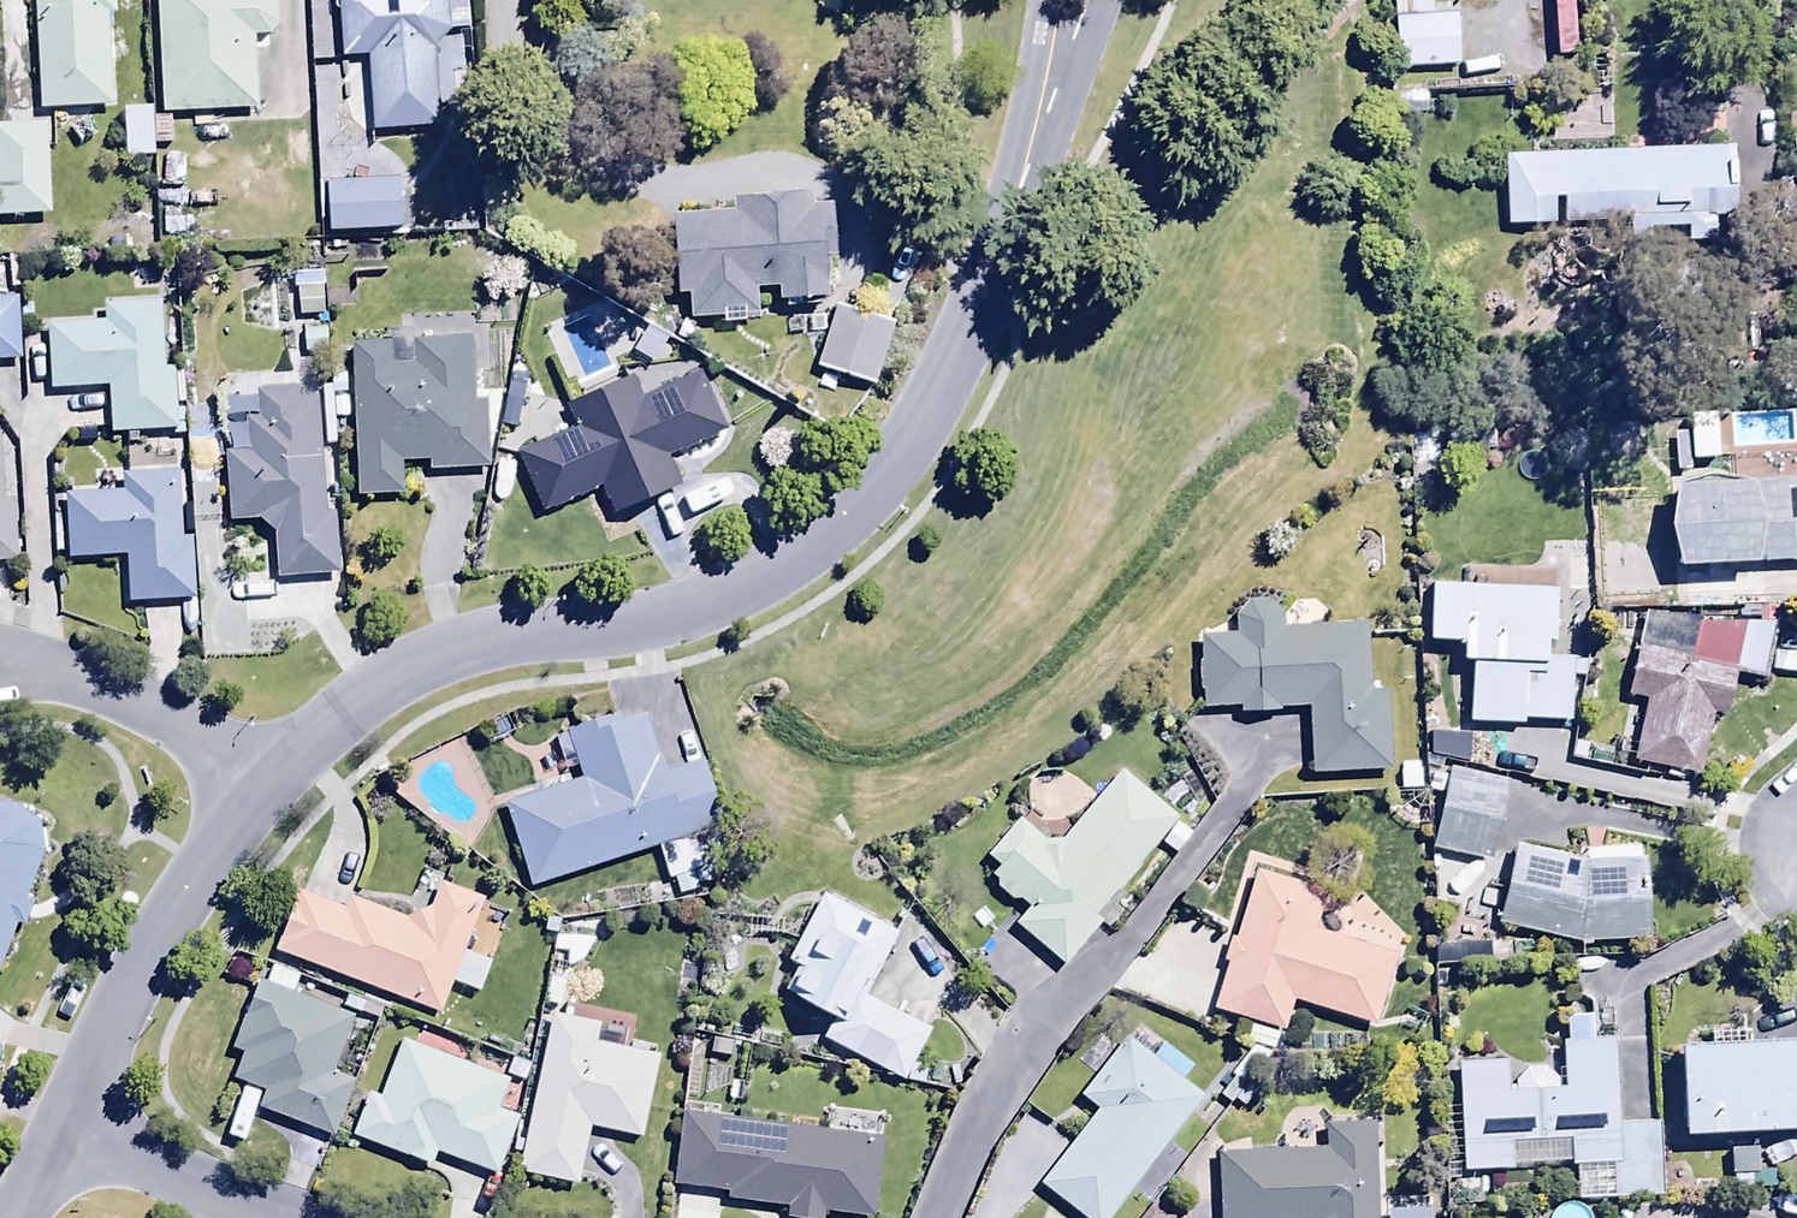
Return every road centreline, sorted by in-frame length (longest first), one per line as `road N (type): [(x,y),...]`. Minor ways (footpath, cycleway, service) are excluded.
road 1 (residential): [(975,330),(885,471),(827,524),(751,575),(701,601),(506,630),(439,653),(334,725),(268,784)]
road 2 (residential): [(268,784),(197,875),(61,1120)]
road 3 (residential): [(1105,0),(975,330)]
road 4 (residential): [(975,330),(1041,0)]
road 5 (residential): [(0,671),(71,682),(142,705),(208,739),(268,784)]
road 6 (residential): [(253,1217),(61,1120)]

